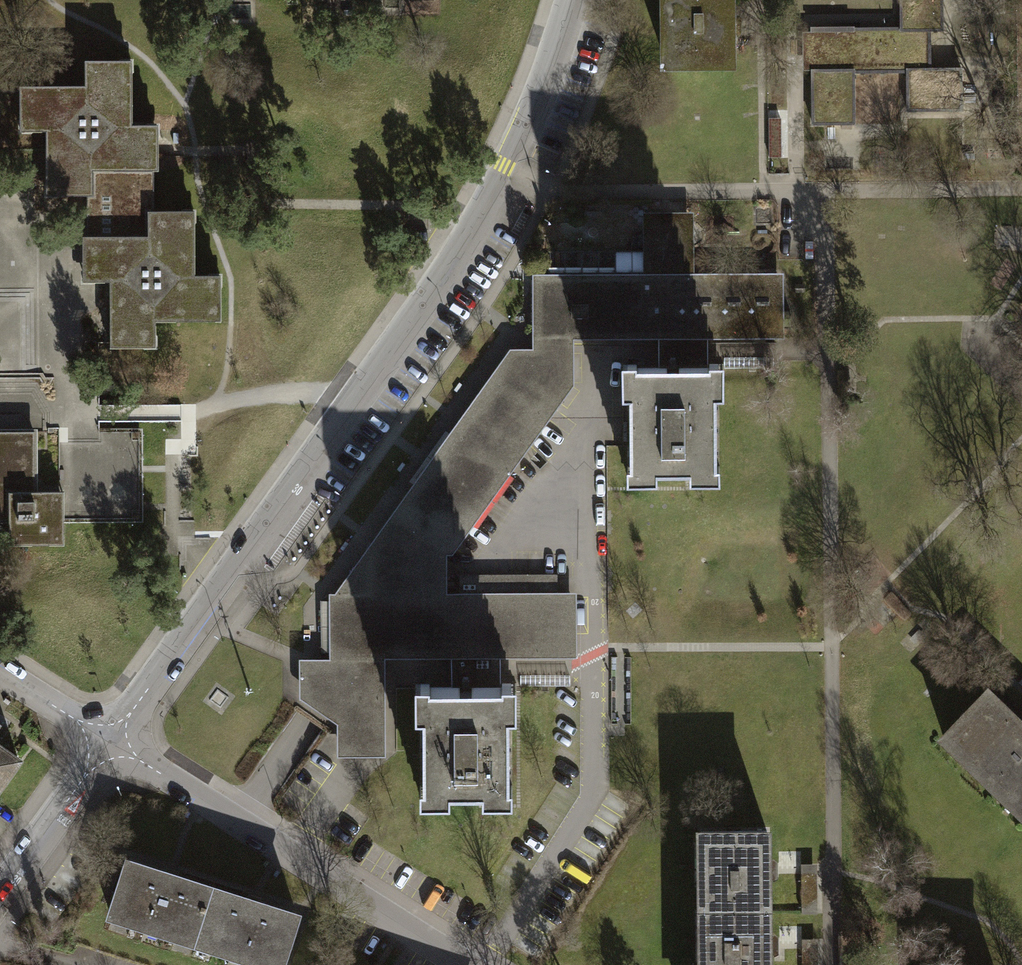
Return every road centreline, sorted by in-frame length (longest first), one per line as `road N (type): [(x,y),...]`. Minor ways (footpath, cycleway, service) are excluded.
road 1 (residential): [(113,745),(467,250),(512,172),(574,0)]
road 2 (residential): [(113,745),(462,964)]
road 3 (residential): [(0,897),(113,745)]
road 4 (residential): [(0,672),(113,745)]

